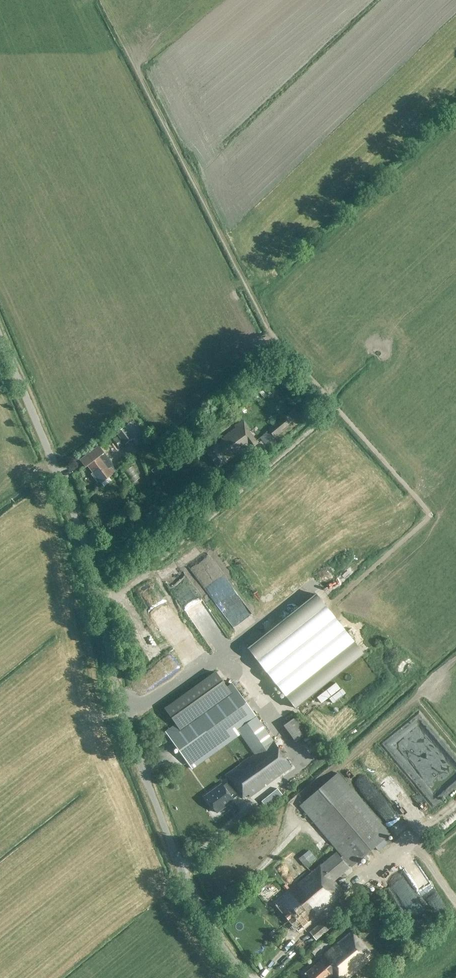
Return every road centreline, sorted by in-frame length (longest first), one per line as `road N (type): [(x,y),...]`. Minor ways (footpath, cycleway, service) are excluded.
road 1 (unclassified): [(246,977),(201,914),(145,781),(79,531),(0,338)]
road 2 (track): [(99,602),(154,566),(336,409)]

